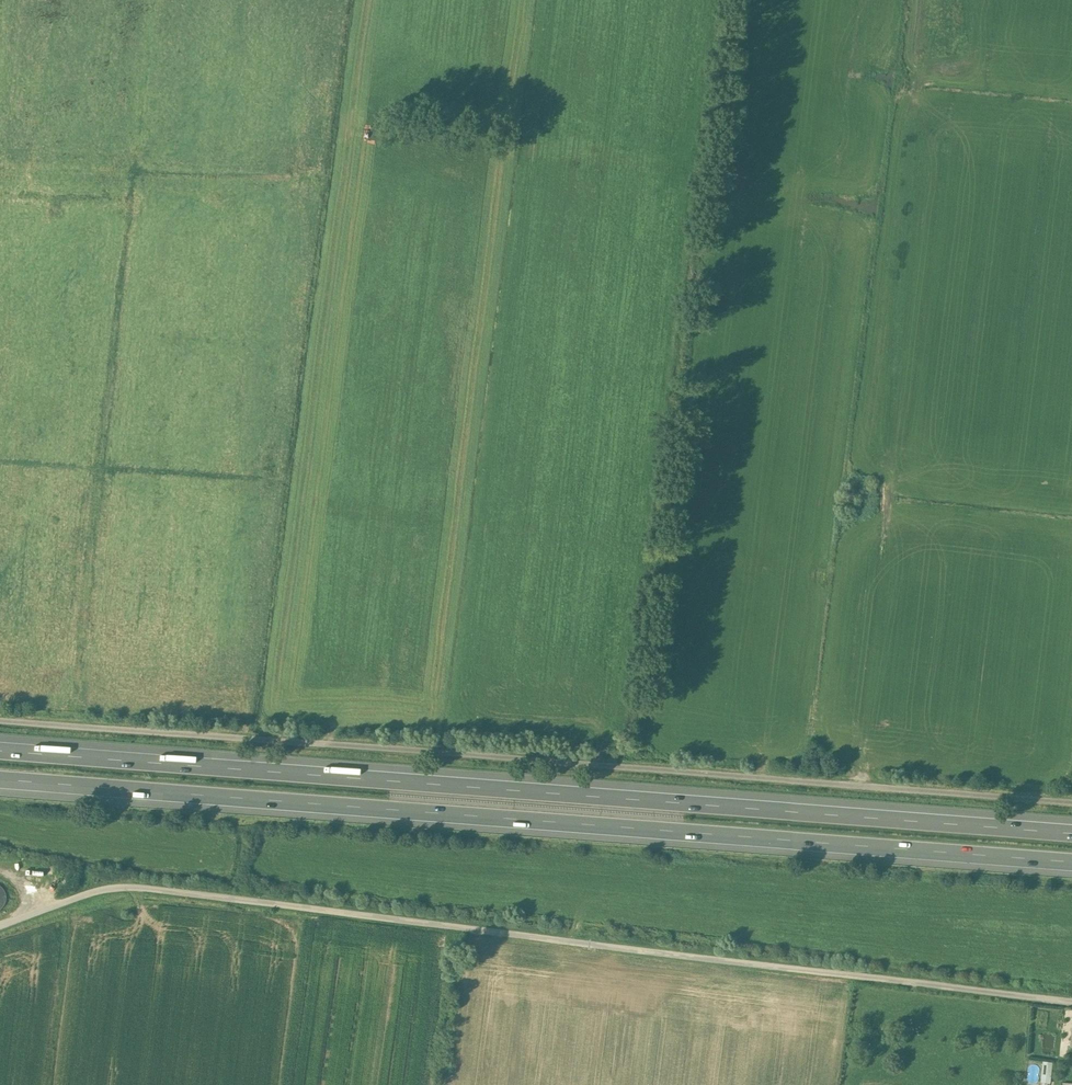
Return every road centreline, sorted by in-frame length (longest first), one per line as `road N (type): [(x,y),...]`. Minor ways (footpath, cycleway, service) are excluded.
road 1 (unclassified): [(0,923),(136,882),(1071,997)]
road 2 (motorway): [(0,775),(1071,858)]
road 3 (motorway): [(1071,830),(0,747)]
road 4 (unclassified): [(0,717),(1071,798)]

